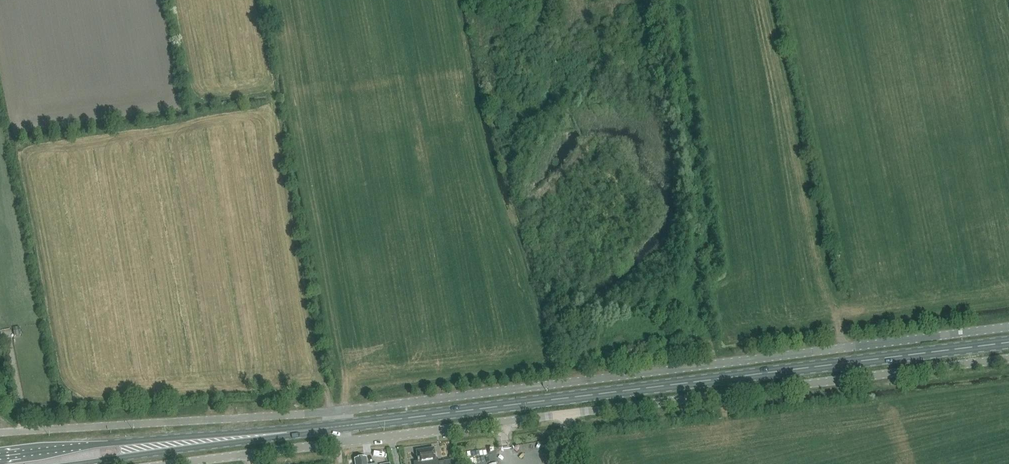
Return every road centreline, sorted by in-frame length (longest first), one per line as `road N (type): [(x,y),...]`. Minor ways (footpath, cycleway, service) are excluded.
road 1 (unclassified): [(339,411),(1008,325)]
road 2 (primary): [(341,426),(1008,344)]
road 3 (unclassified): [(566,413),(1008,359)]
road 4 (unclassified): [(0,433),(339,411)]
road 5 (primary): [(299,431),(0,456)]
road 6 (unclassified): [(343,441),(566,413)]
road 7 (primary): [(82,463),(299,431)]
road 8 (unclassified): [(170,463),(343,441)]

